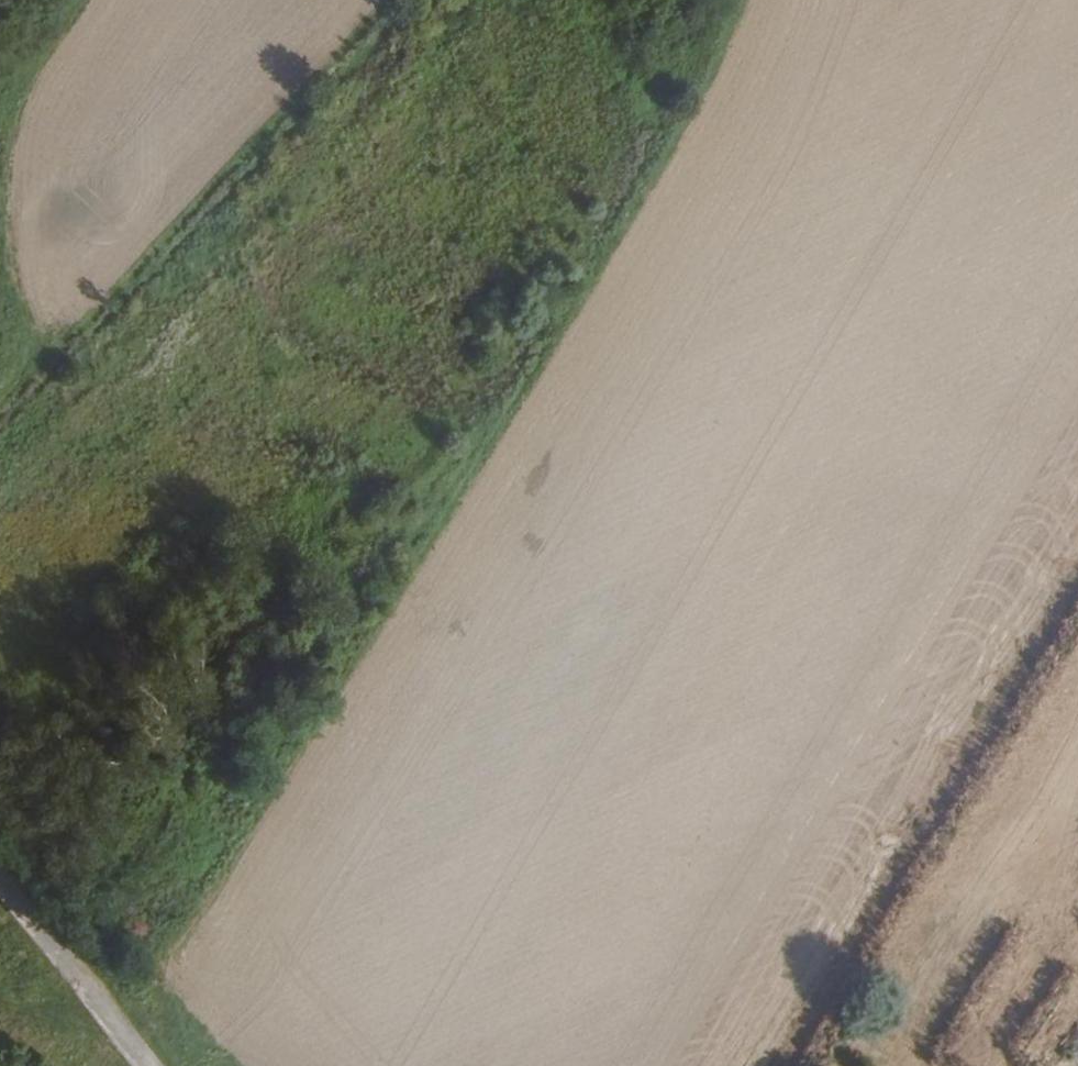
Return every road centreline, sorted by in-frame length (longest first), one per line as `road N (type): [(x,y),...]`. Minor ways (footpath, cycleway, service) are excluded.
road 1 (unclassified): [(0,879),(152,1065)]

